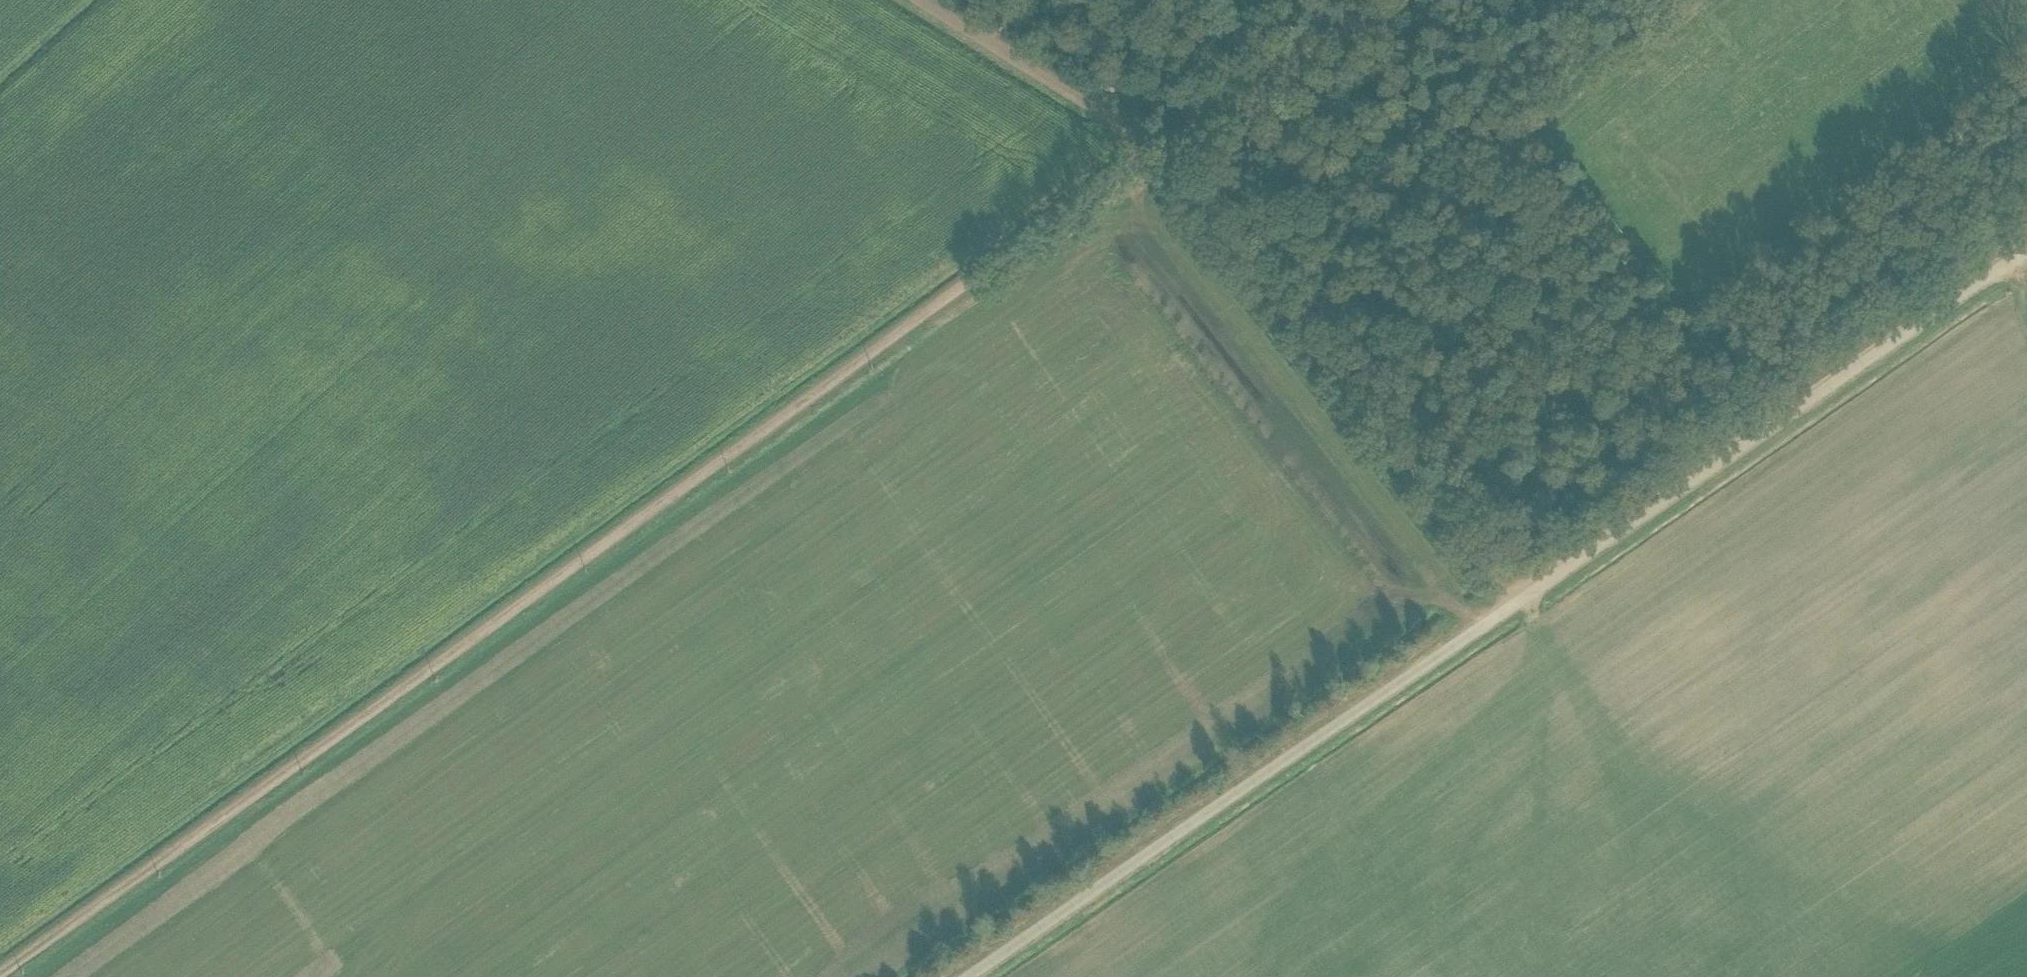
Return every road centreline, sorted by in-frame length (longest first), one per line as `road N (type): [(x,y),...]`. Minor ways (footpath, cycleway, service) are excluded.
road 1 (track): [(0,975),(1162,154)]
road 2 (unclassified): [(2026,256),(974,976)]
road 3 (track): [(1162,154),(1519,605)]
road 4 (track): [(1162,154),(1369,0)]
road 5 (track): [(976,39),(1162,154)]

